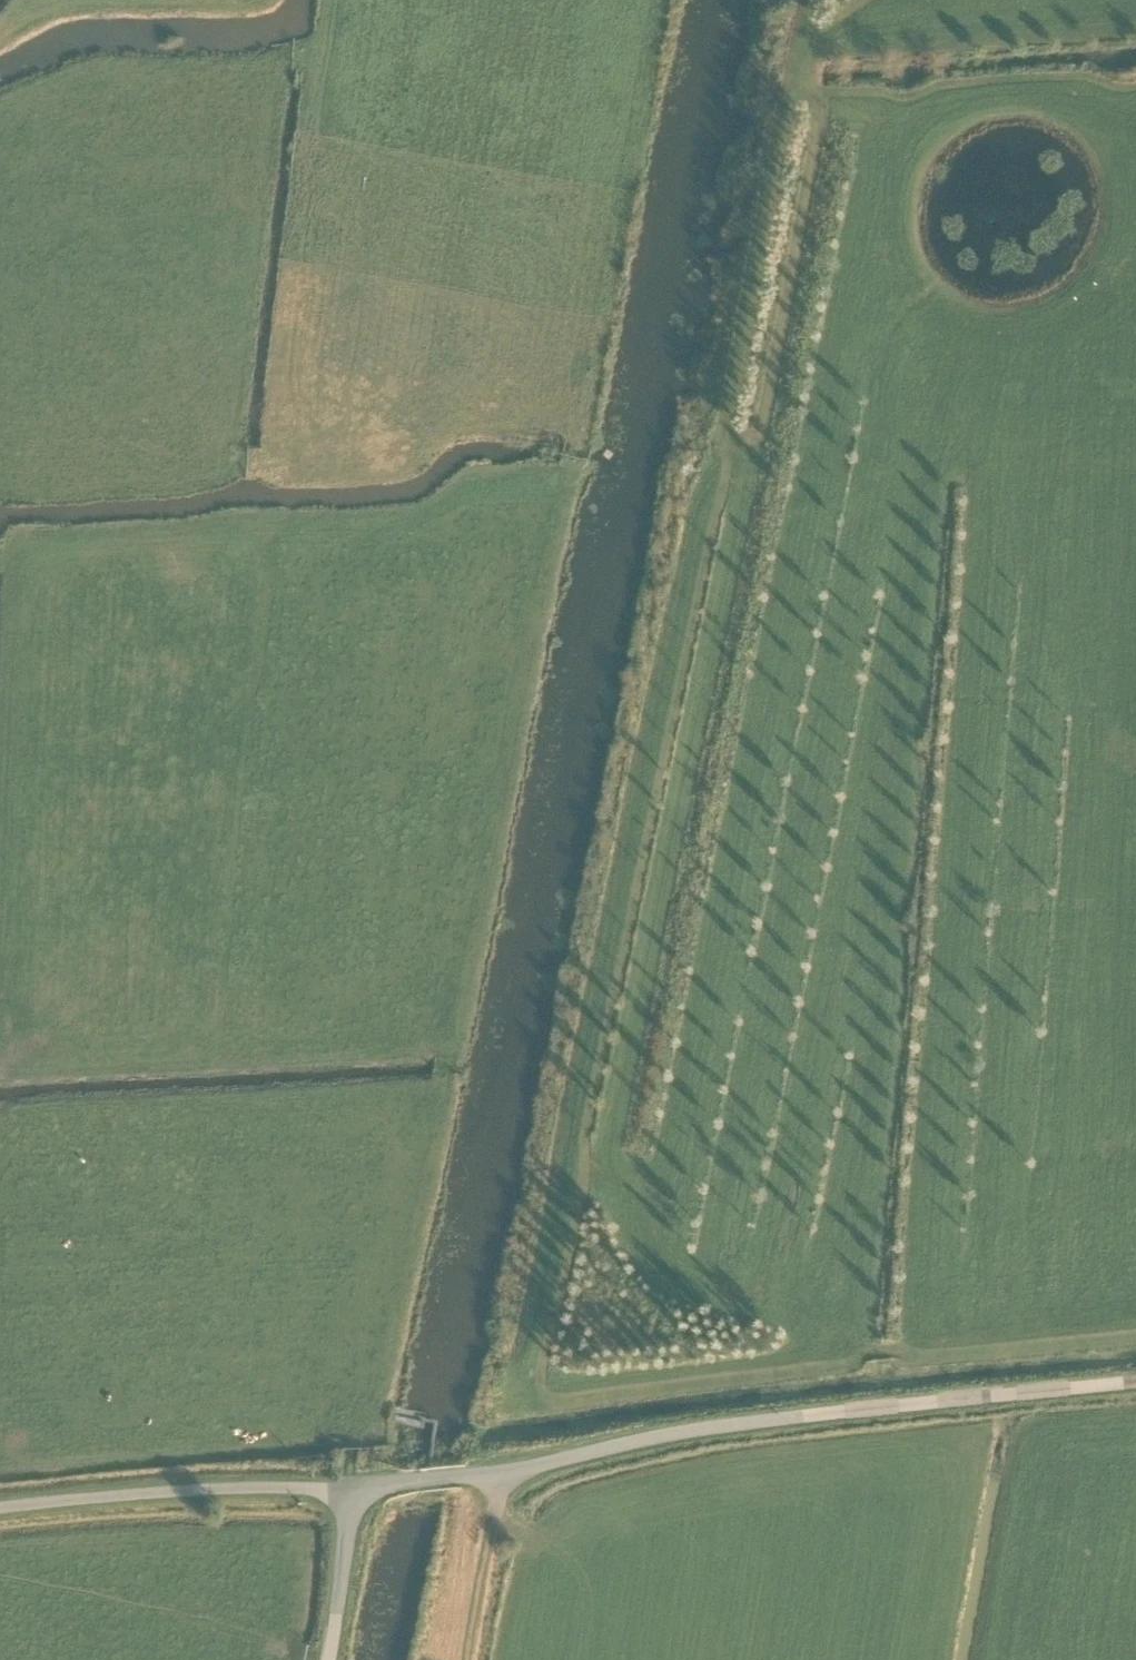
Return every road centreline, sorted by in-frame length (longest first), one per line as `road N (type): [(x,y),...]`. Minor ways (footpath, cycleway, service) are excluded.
road 1 (unclassified): [(354,1489),(498,1471),(719,1425),(1135,1381)]
road 2 (unclassified): [(354,1489),(0,1507)]
road 3 (unclassified): [(327,1659),(354,1489)]

